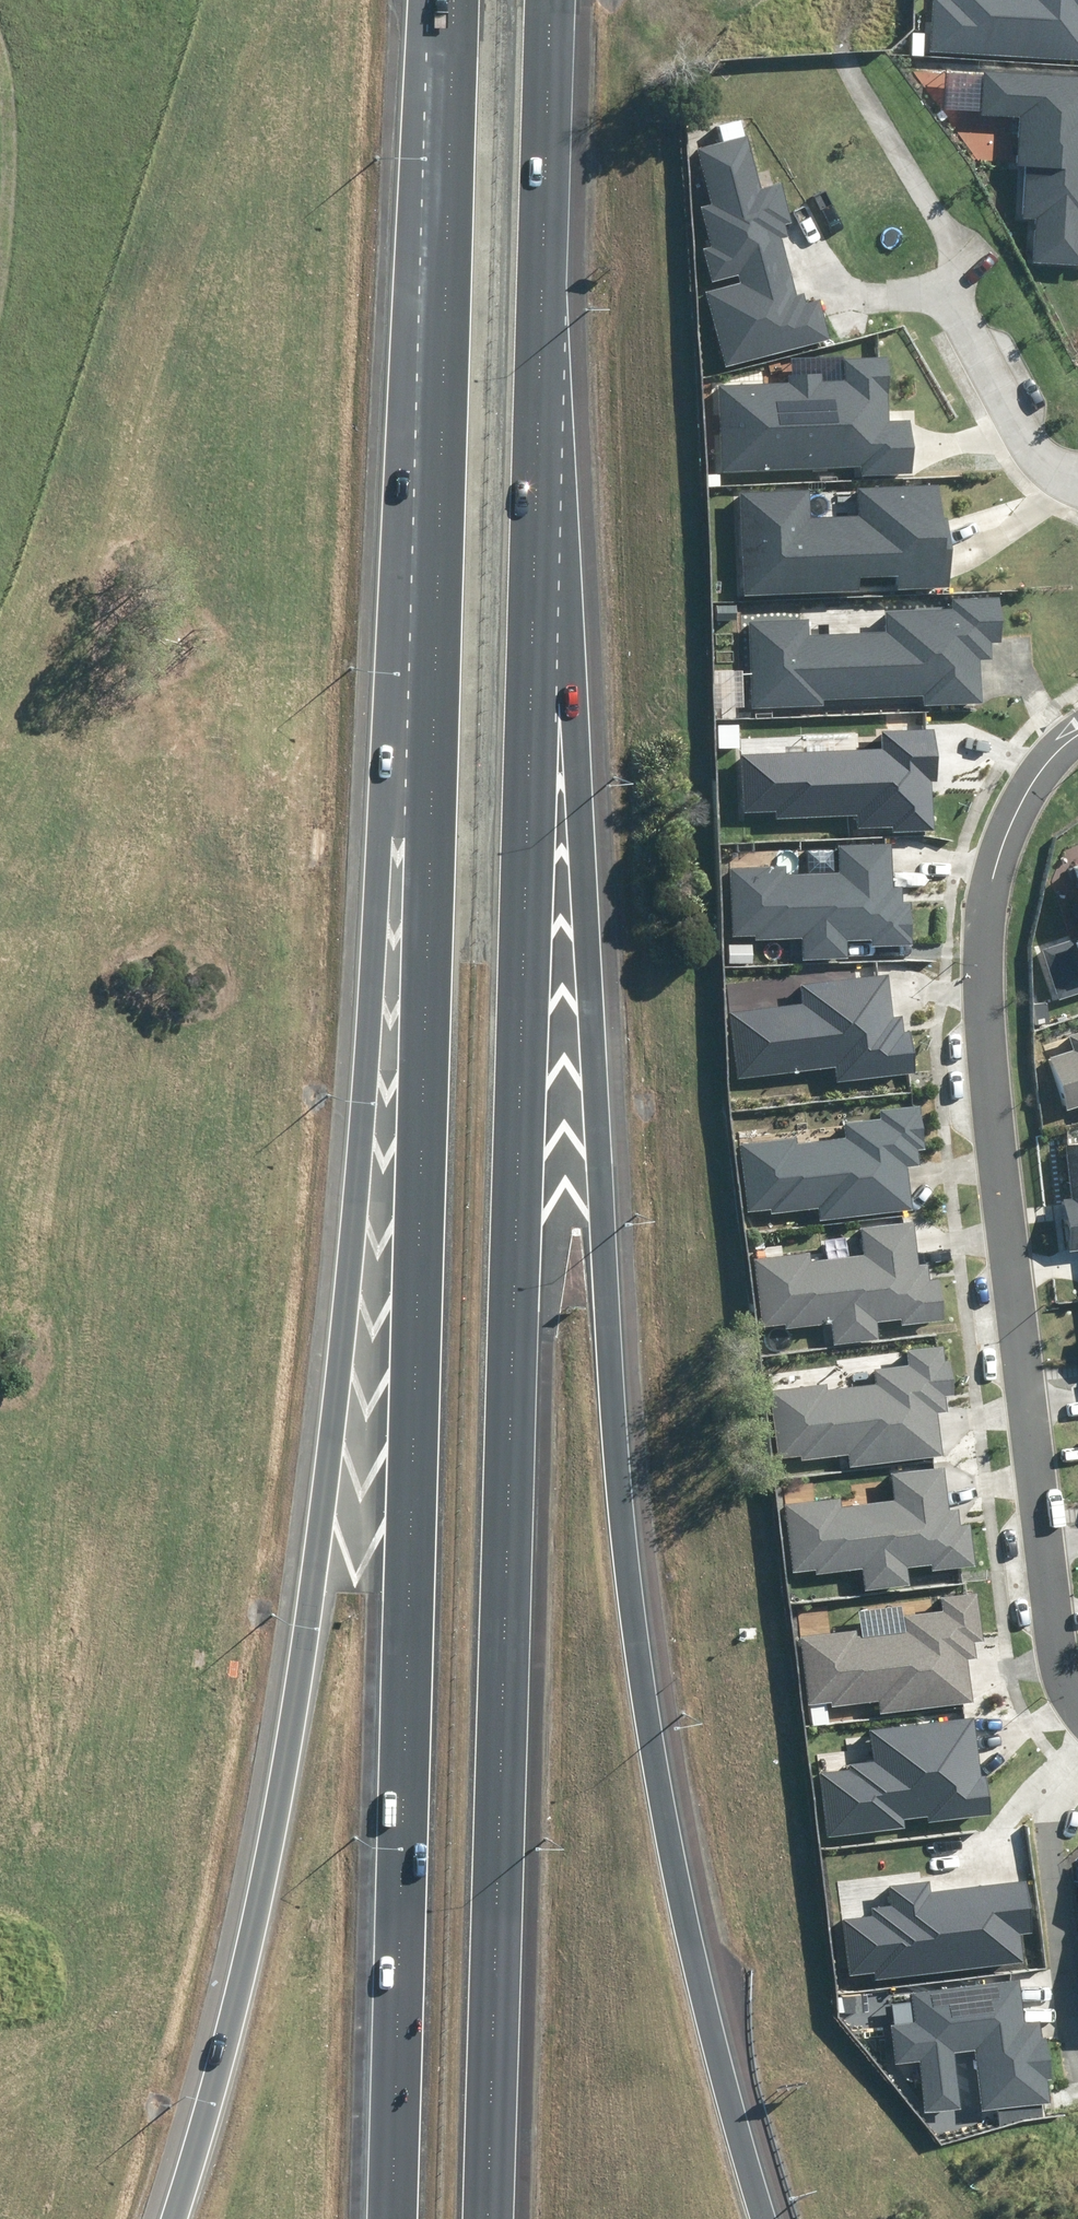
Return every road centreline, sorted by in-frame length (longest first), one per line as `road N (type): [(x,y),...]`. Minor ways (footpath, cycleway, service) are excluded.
road 1 (motorway): [(174,2218),(253,1939),(294,1739),(347,1317),(449,126)]
road 2 (motorway): [(395,2218),(449,126)]
road 3 (motorway): [(545,179),(607,1325),(630,1605),(668,1837),(763,2218)]
road 4 (motorway): [(545,179),(488,2218)]
road 5 (residential): [(1077,1697),(1062,1652),(1028,1394),(983,958),(1003,846),(1037,770),(1077,741)]
road 6 (track): [(967,260),(932,211),(844,46),(838,18),(846,0)]
road 7 (residential): [(1077,485),(1033,449),(944,286)]
road 8 (motorway): [(550,0),(545,179)]
road 9 (motorway): [(449,126),(453,0)]

